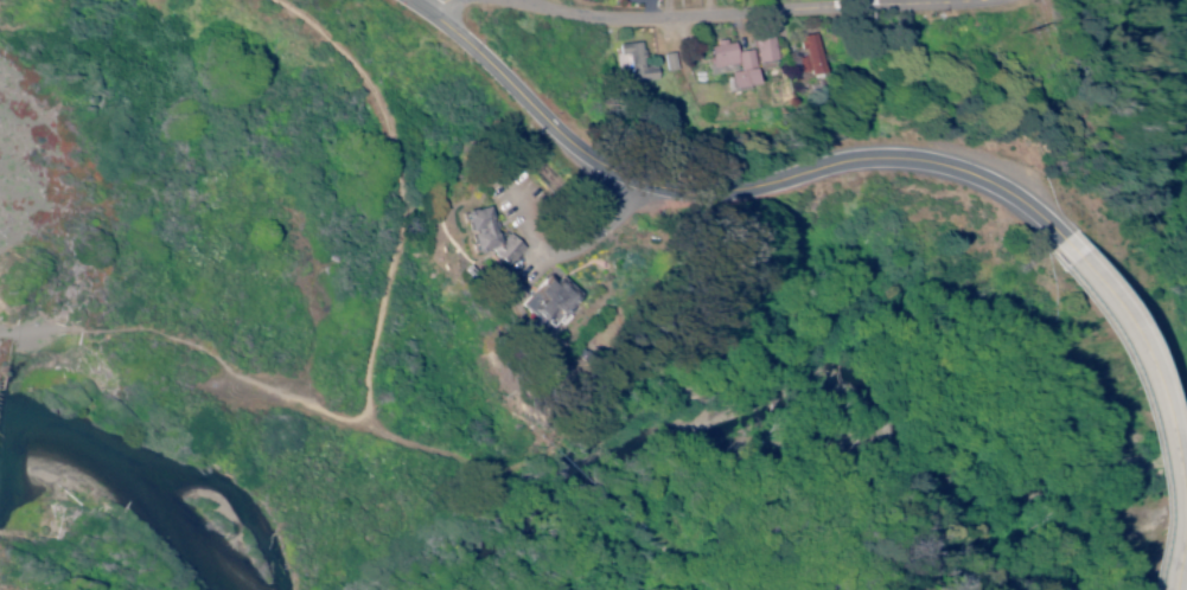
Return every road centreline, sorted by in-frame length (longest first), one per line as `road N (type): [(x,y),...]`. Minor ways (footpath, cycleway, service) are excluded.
road 1 (primary): [(1062,242),(984,185),(913,165),(836,166),(693,200),(624,186),(567,147),(460,40),(390,0)]
road 2 (secondary): [(518,0),(642,19),(964,0)]
road 3 (primary): [(1173,589),(1174,477),(1148,377),(1119,315),(1062,242)]

